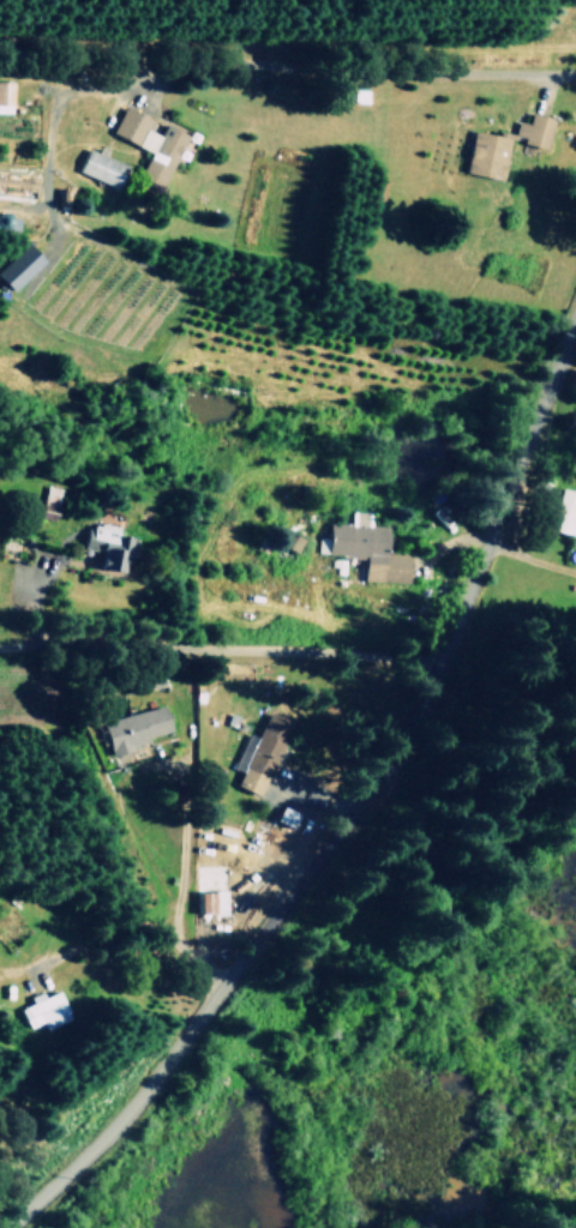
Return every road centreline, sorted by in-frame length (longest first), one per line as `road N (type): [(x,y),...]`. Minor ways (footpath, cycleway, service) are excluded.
road 1 (residential): [(0,1227),(77,1160),(169,1055),(385,762),(427,686),(575,317)]
road 2 (track): [(575,133),(0,49)]
road 3 (track): [(427,686),(138,628)]

